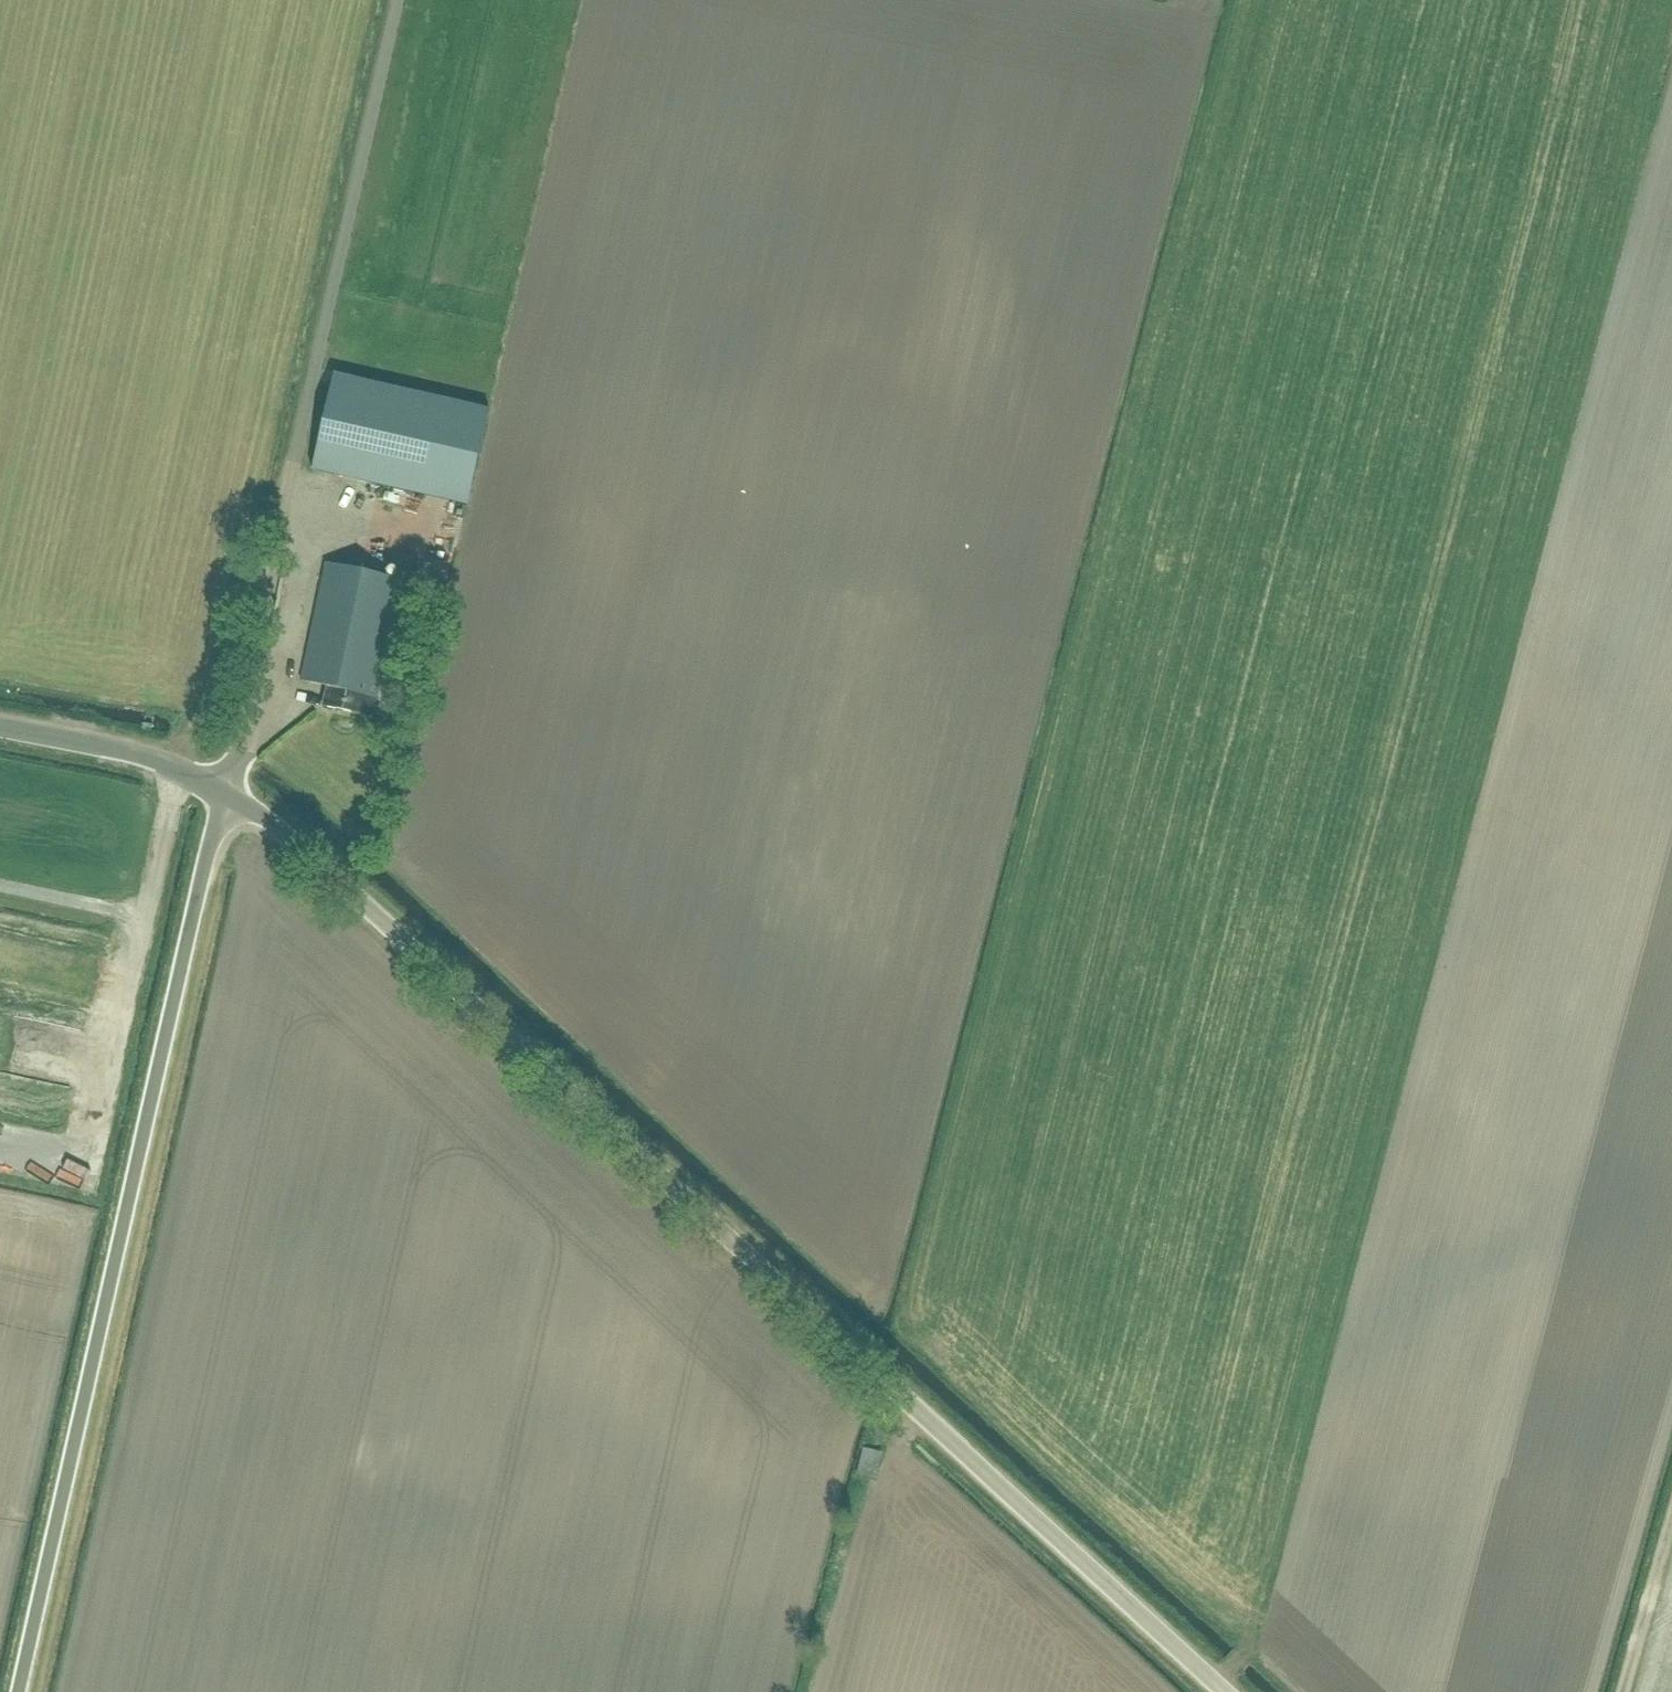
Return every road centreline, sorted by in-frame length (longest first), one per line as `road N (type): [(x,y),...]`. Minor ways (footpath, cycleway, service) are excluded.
road 1 (unclassified): [(1228,1691),(428,962),(223,789)]
road 2 (unclassified): [(18,1691),(223,789)]
road 3 (unclassified): [(223,789),(236,761),(397,0)]
road 4 (unclassified): [(223,789),(109,749),(0,727)]
road 5 (track): [(1624,1691),(1671,1527)]

